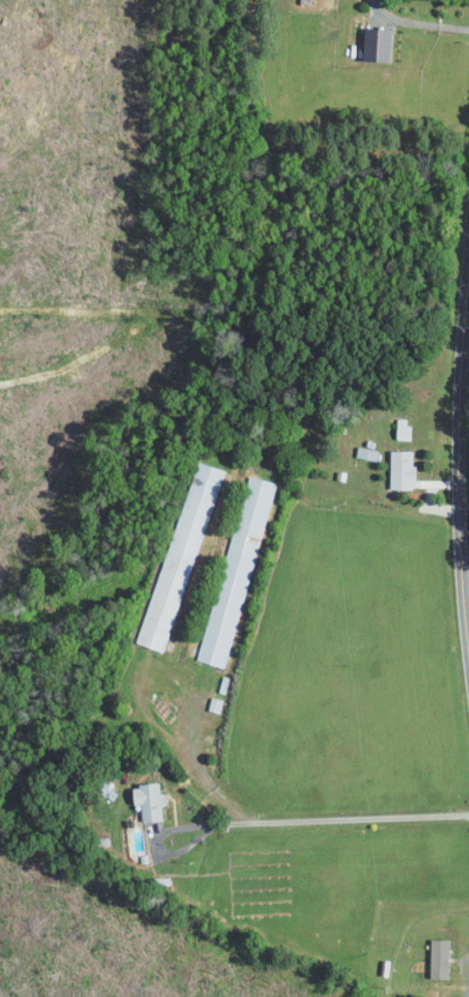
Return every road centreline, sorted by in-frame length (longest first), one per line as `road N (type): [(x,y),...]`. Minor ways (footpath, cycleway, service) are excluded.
road 1 (residential): [(468,596),(459,475),(468,303)]

